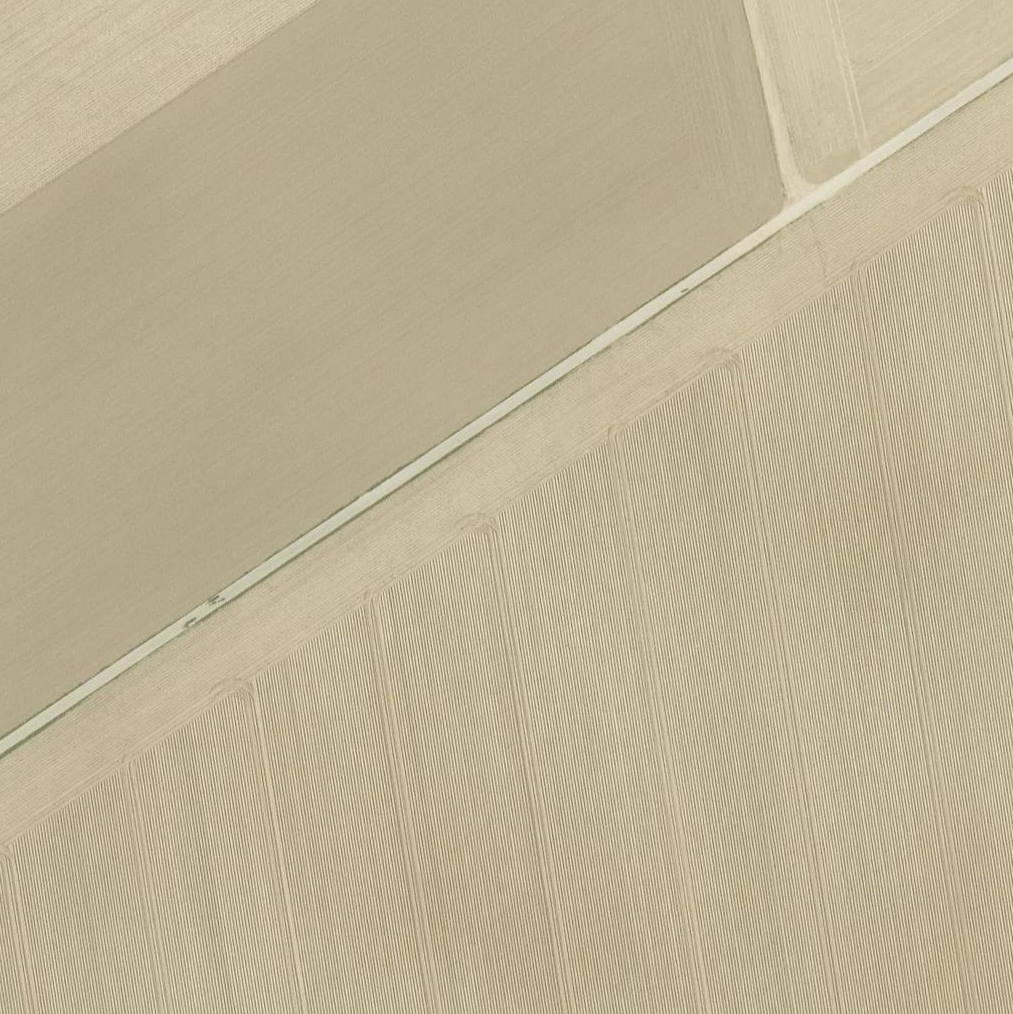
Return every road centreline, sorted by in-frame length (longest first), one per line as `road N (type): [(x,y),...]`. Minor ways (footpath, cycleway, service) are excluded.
road 1 (track): [(0,746),(1012,67)]
road 2 (track): [(798,212),(750,0)]

